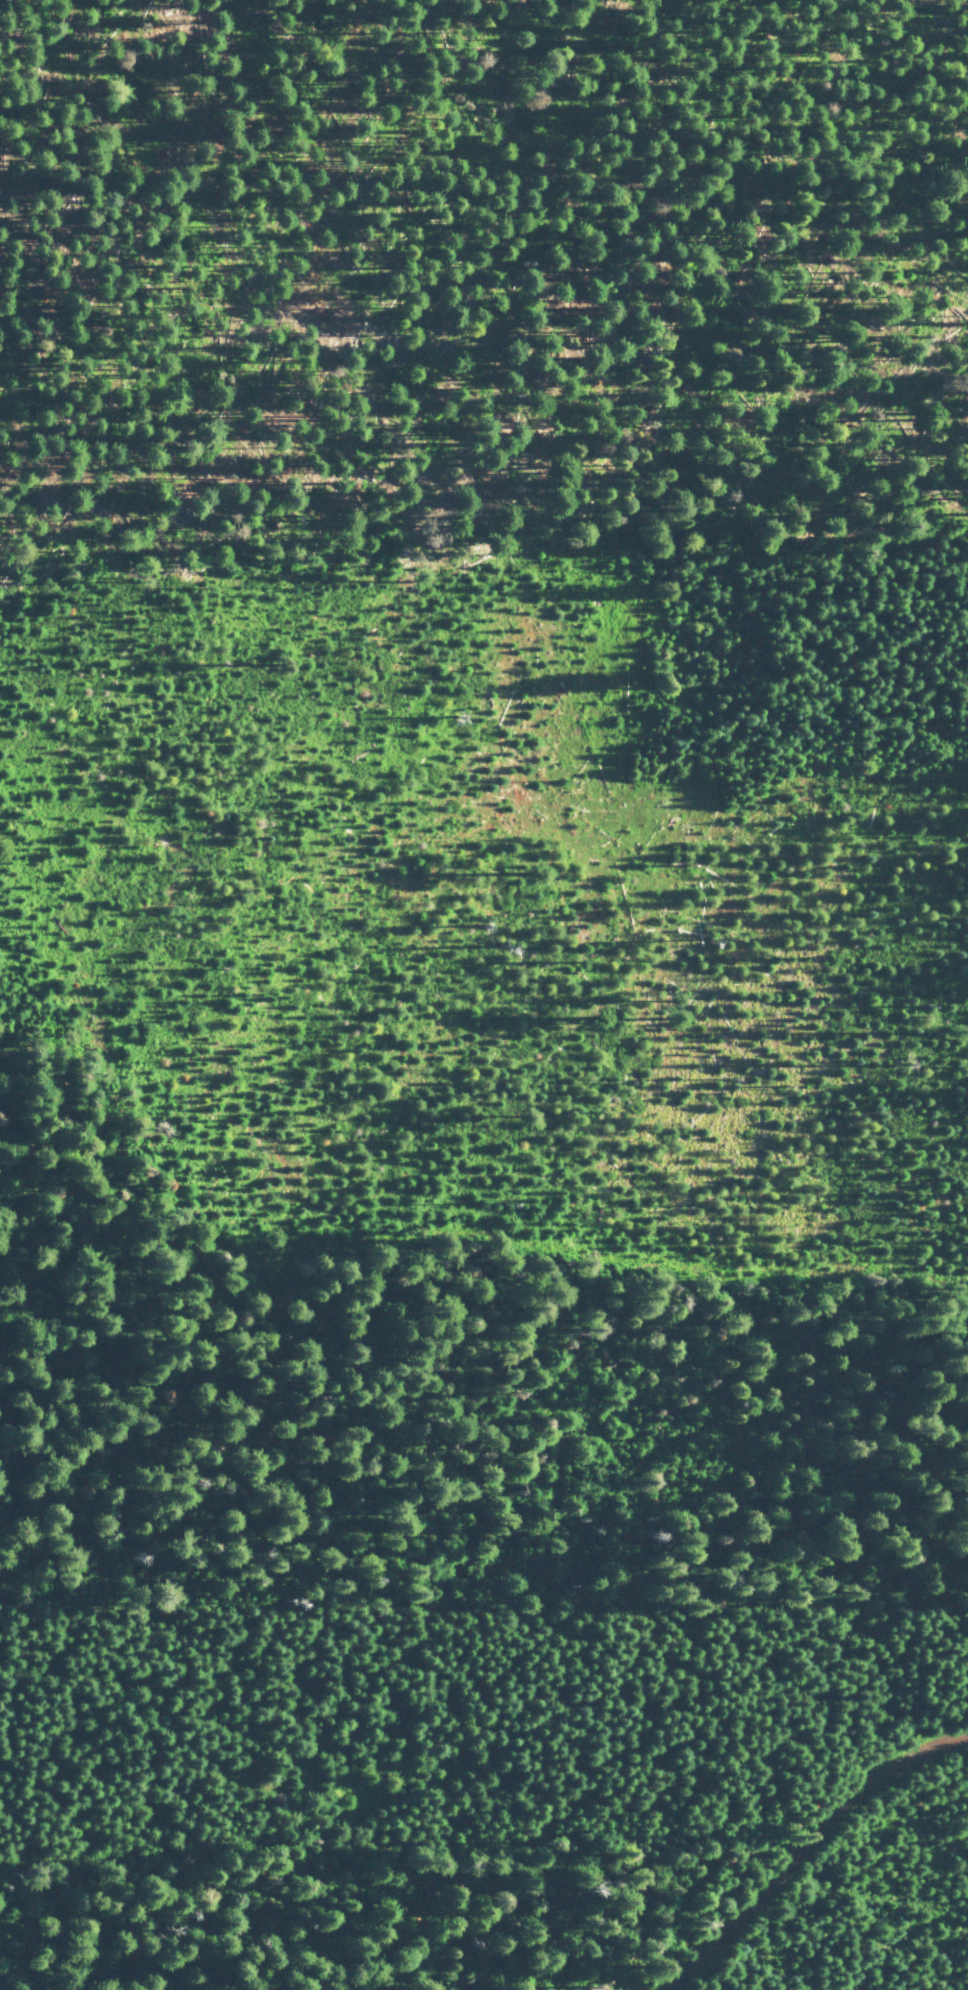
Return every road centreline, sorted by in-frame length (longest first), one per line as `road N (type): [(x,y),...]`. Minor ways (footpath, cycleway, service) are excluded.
road 1 (track): [(665,1989),(899,1754),(967,1741)]

